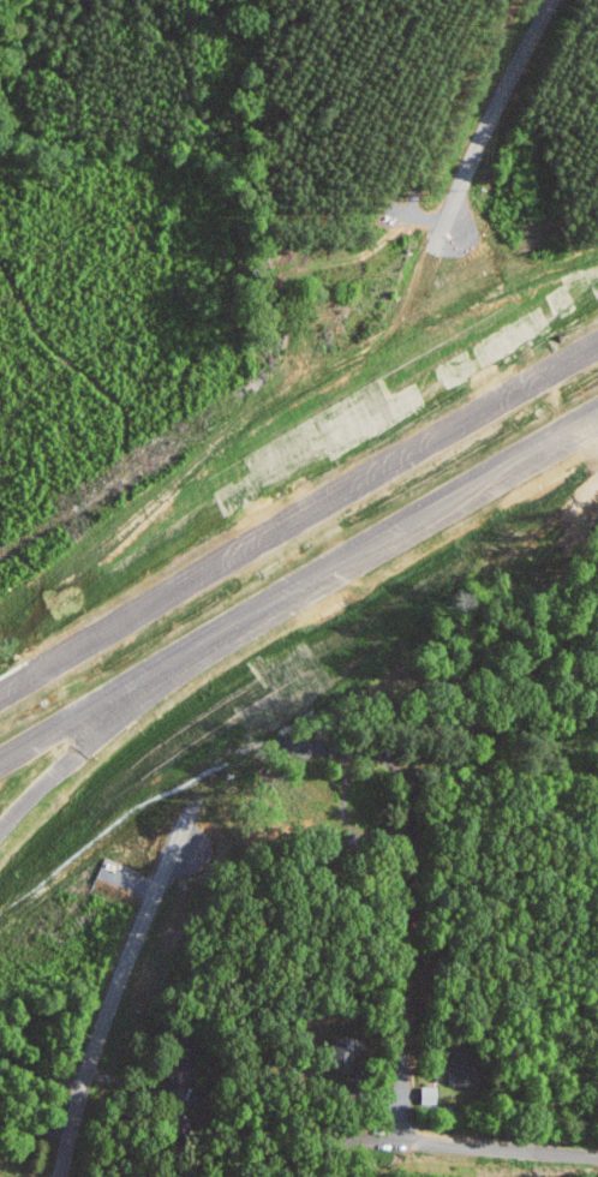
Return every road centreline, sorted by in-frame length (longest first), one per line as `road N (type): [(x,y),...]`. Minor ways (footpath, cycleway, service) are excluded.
road 1 (motorway): [(597,347),(0,696)]
road 2 (motorway): [(0,830),(122,713),(295,585)]
road 3 (residential): [(61,1176),(115,988),(168,862),(191,837)]
road 4 (motorway): [(295,585),(597,409)]
road 5 (motorway): [(0,757),(295,585)]
road 6 (residential): [(453,231),(456,196),(553,0)]
road 7 (residential): [(371,1136),(597,1158)]

